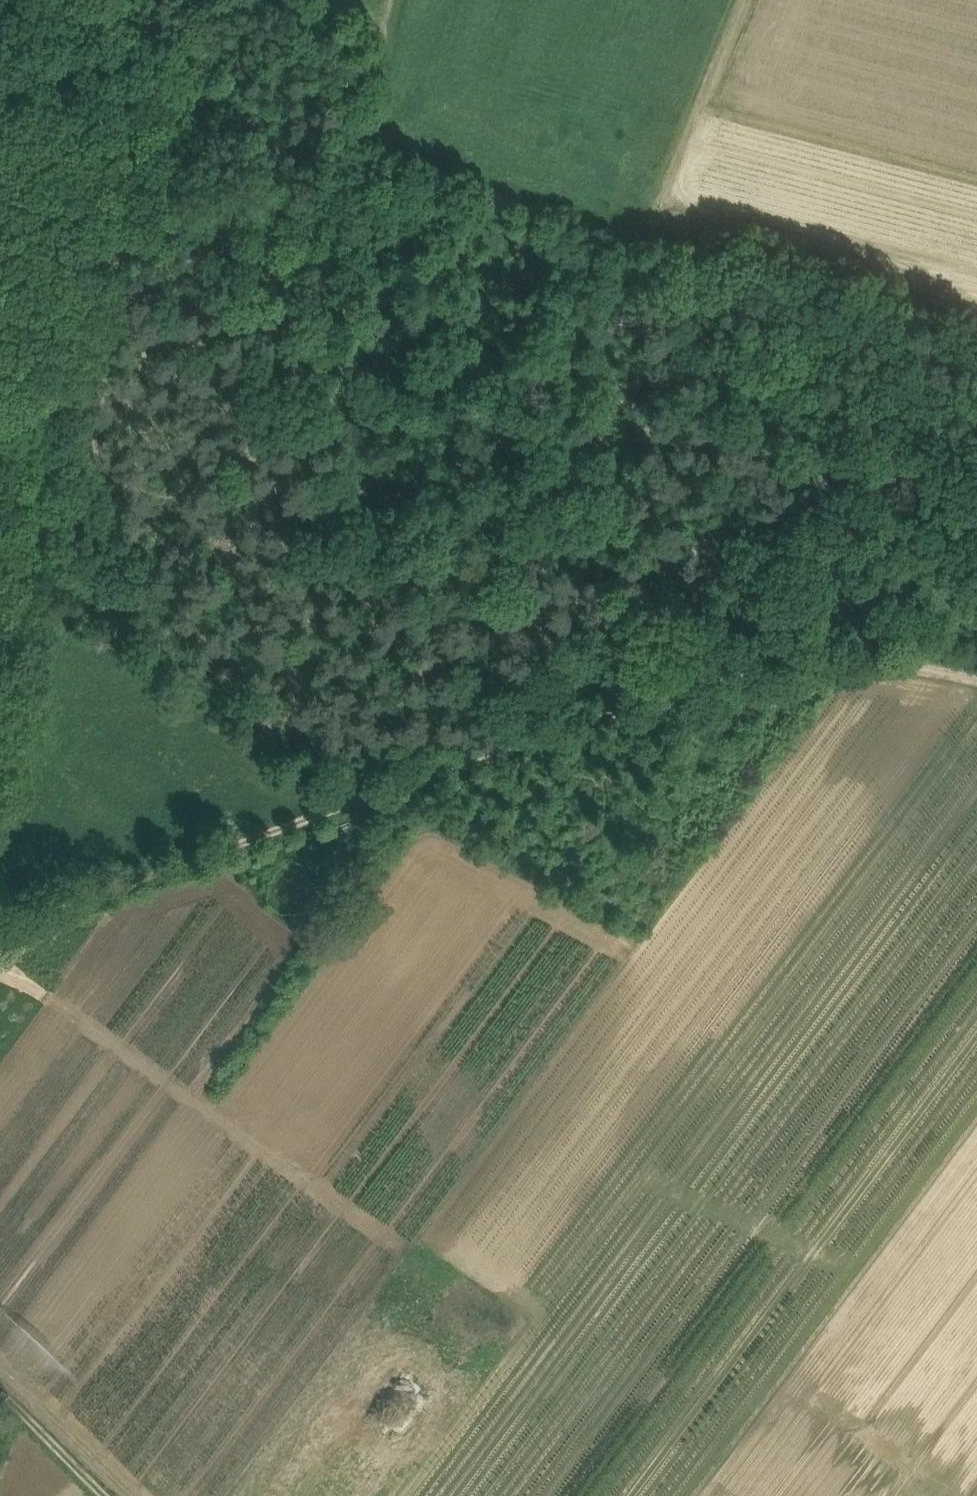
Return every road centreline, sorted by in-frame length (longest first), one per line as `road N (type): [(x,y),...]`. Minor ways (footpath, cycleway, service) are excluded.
road 1 (track): [(0,932),(668,686),(772,663),(870,656),(976,667)]
road 2 (track): [(105,1495),(0,1397)]

